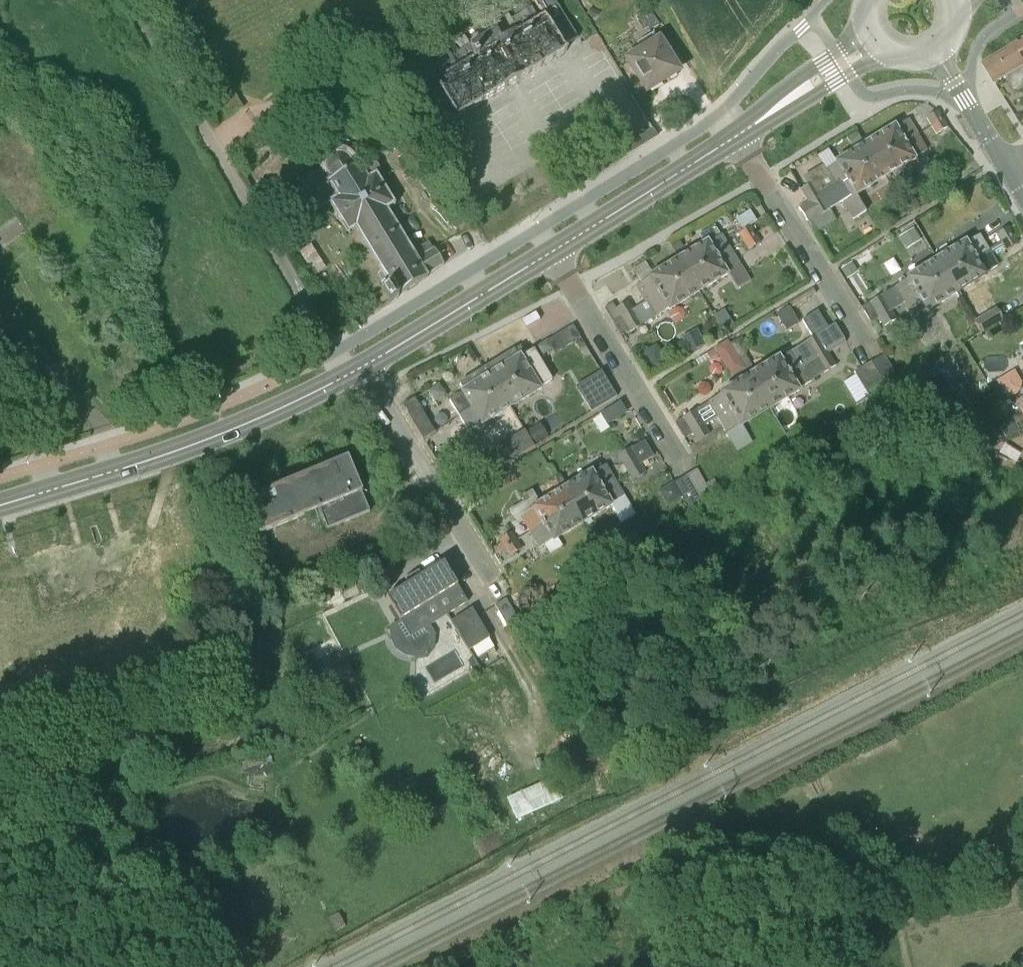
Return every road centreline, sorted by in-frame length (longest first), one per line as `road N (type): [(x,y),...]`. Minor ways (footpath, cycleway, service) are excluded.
road 1 (secondary): [(0,506),(216,436),(361,368)]
road 2 (residential): [(489,588),(361,368)]
road 3 (residential): [(735,136),(865,343)]
road 4 (residential): [(659,447),(550,253)]
road 5 (secondary): [(361,368),(550,253)]
road 6 (secondary): [(550,253),(735,136)]
road 7 (secondary): [(735,136),(873,39)]
road 8 (residential): [(1004,162),(936,50)]

